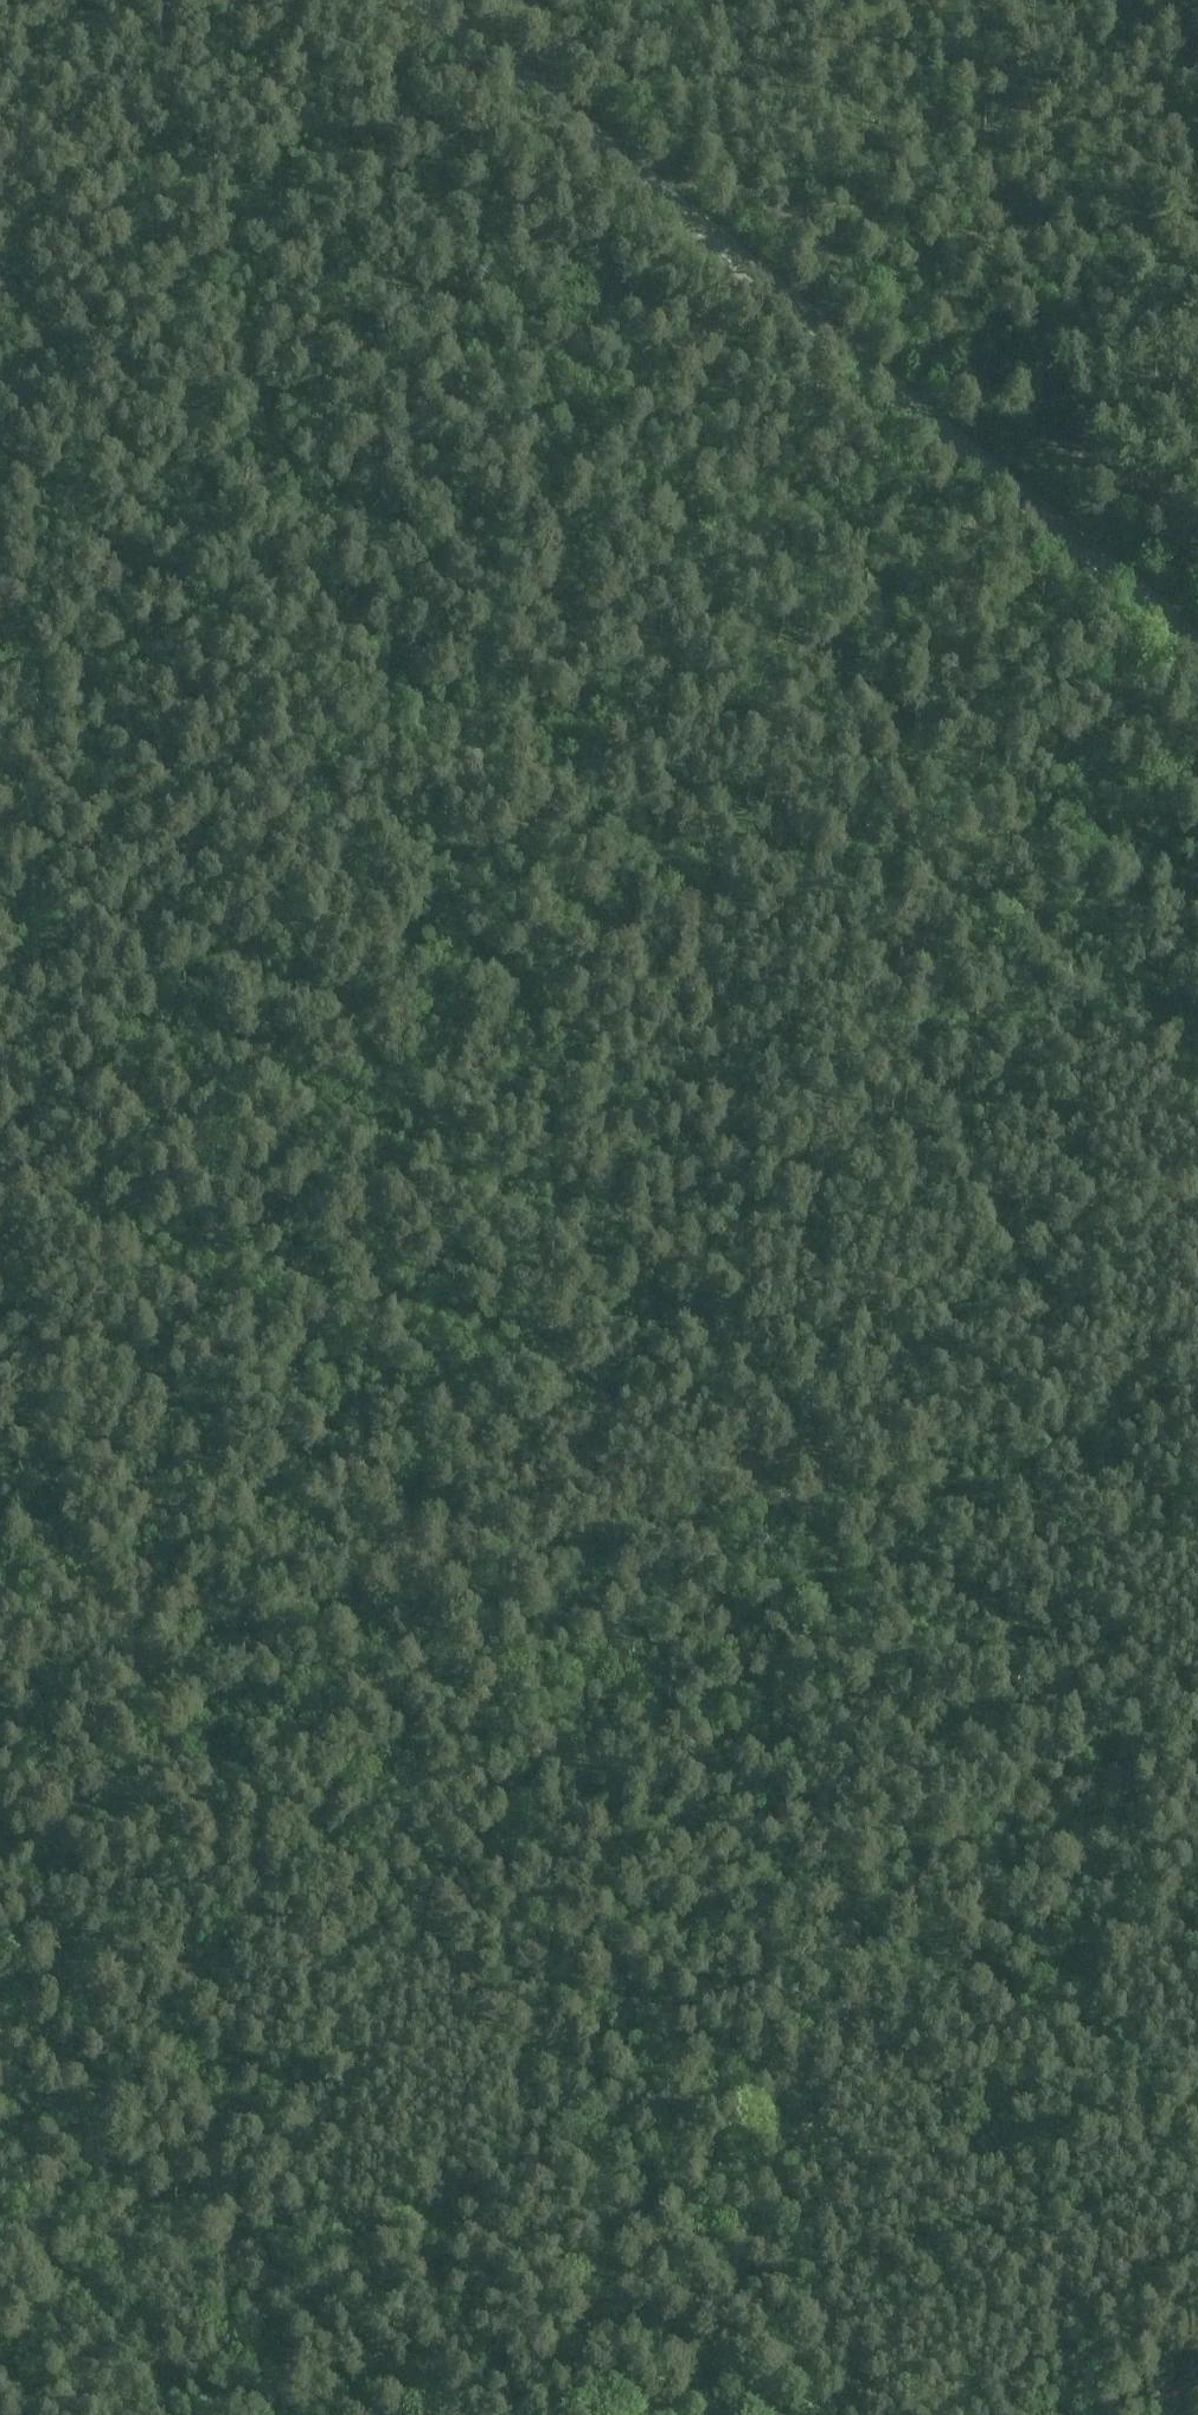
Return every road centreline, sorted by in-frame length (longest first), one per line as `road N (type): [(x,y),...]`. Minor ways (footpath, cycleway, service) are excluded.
road 1 (track): [(1197,1359),(0,1646)]
road 2 (track): [(806,2414),(846,2036),(842,1987),(876,1625),(863,1576),(743,1469)]
road 3 (unclassified): [(1197,644),(430,0)]
road 4 (track): [(1197,579),(492,0)]

